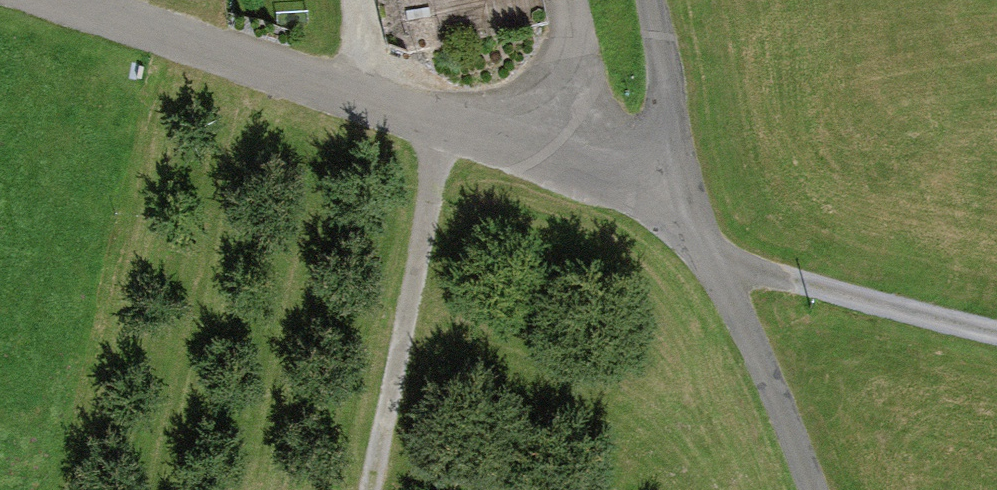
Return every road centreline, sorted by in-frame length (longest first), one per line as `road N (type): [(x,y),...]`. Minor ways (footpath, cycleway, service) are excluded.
road 1 (unclassified): [(690,227),(587,170),(73,0)]
road 2 (track): [(447,126),(371,489)]
road 3 (residential): [(690,227),(797,285),(996,332)]
road 4 (unclassified): [(811,489),(746,321),(690,227)]
road 5 (residential): [(653,0),(690,227)]

